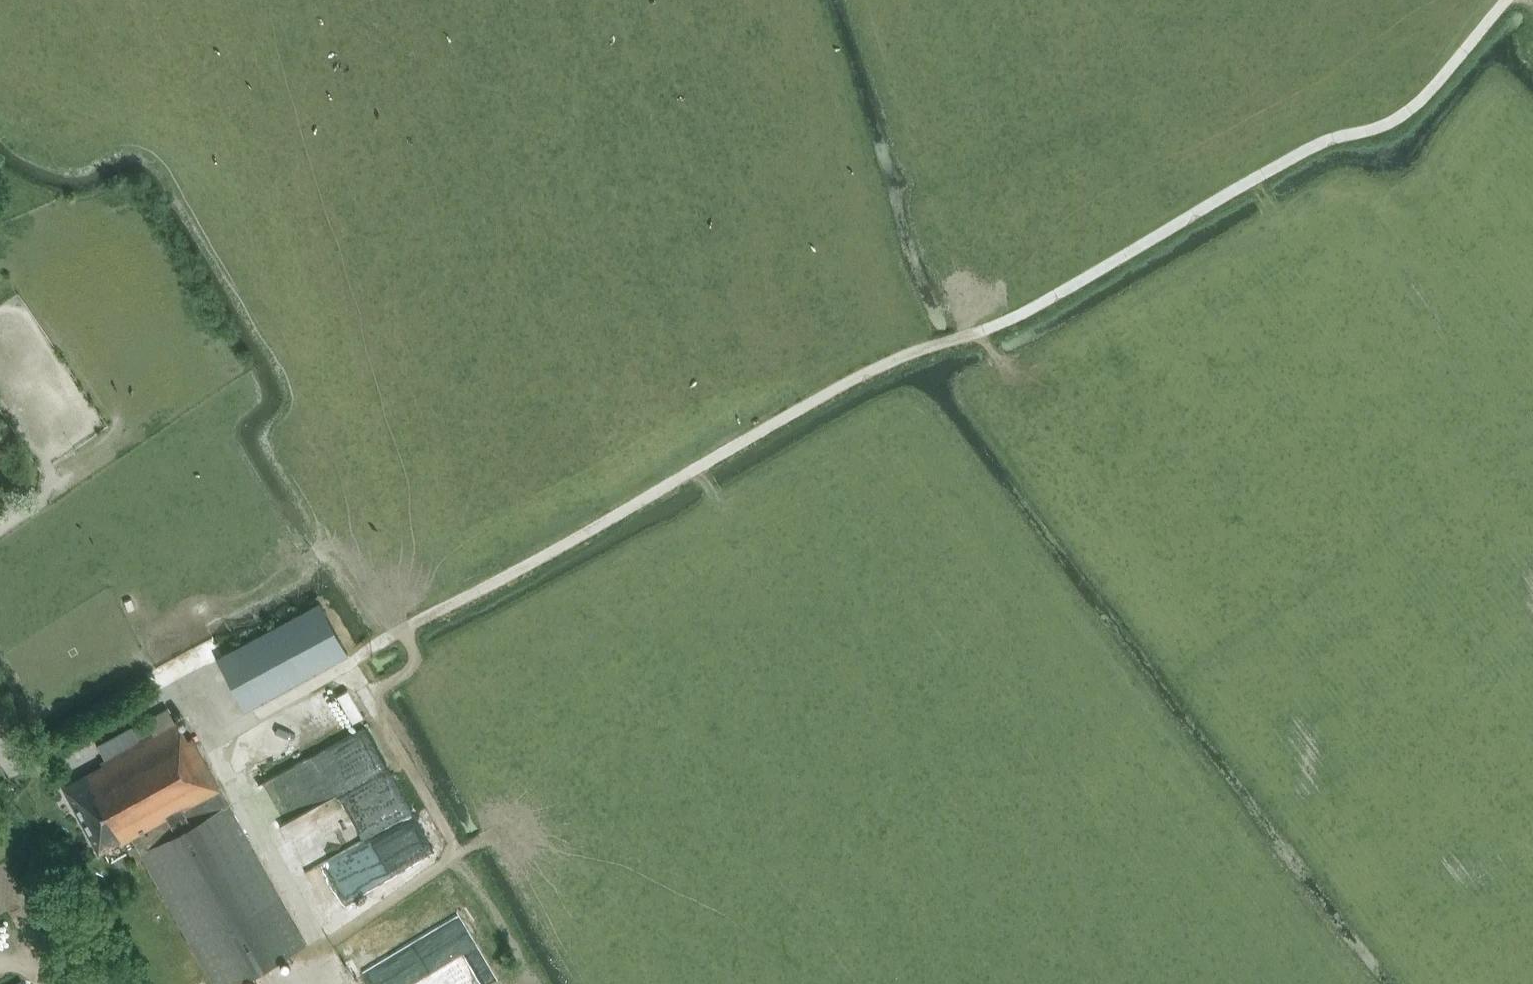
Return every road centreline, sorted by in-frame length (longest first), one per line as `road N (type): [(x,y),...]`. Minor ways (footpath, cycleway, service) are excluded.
road 1 (track): [(216,742),(863,374),(1012,319),(1311,148),(1395,120),(1435,89),(1506,0)]
road 2 (track): [(348,664),(459,854),(331,941),(315,923)]
road 3 (unclassified): [(0,751),(30,763),(184,688)]

